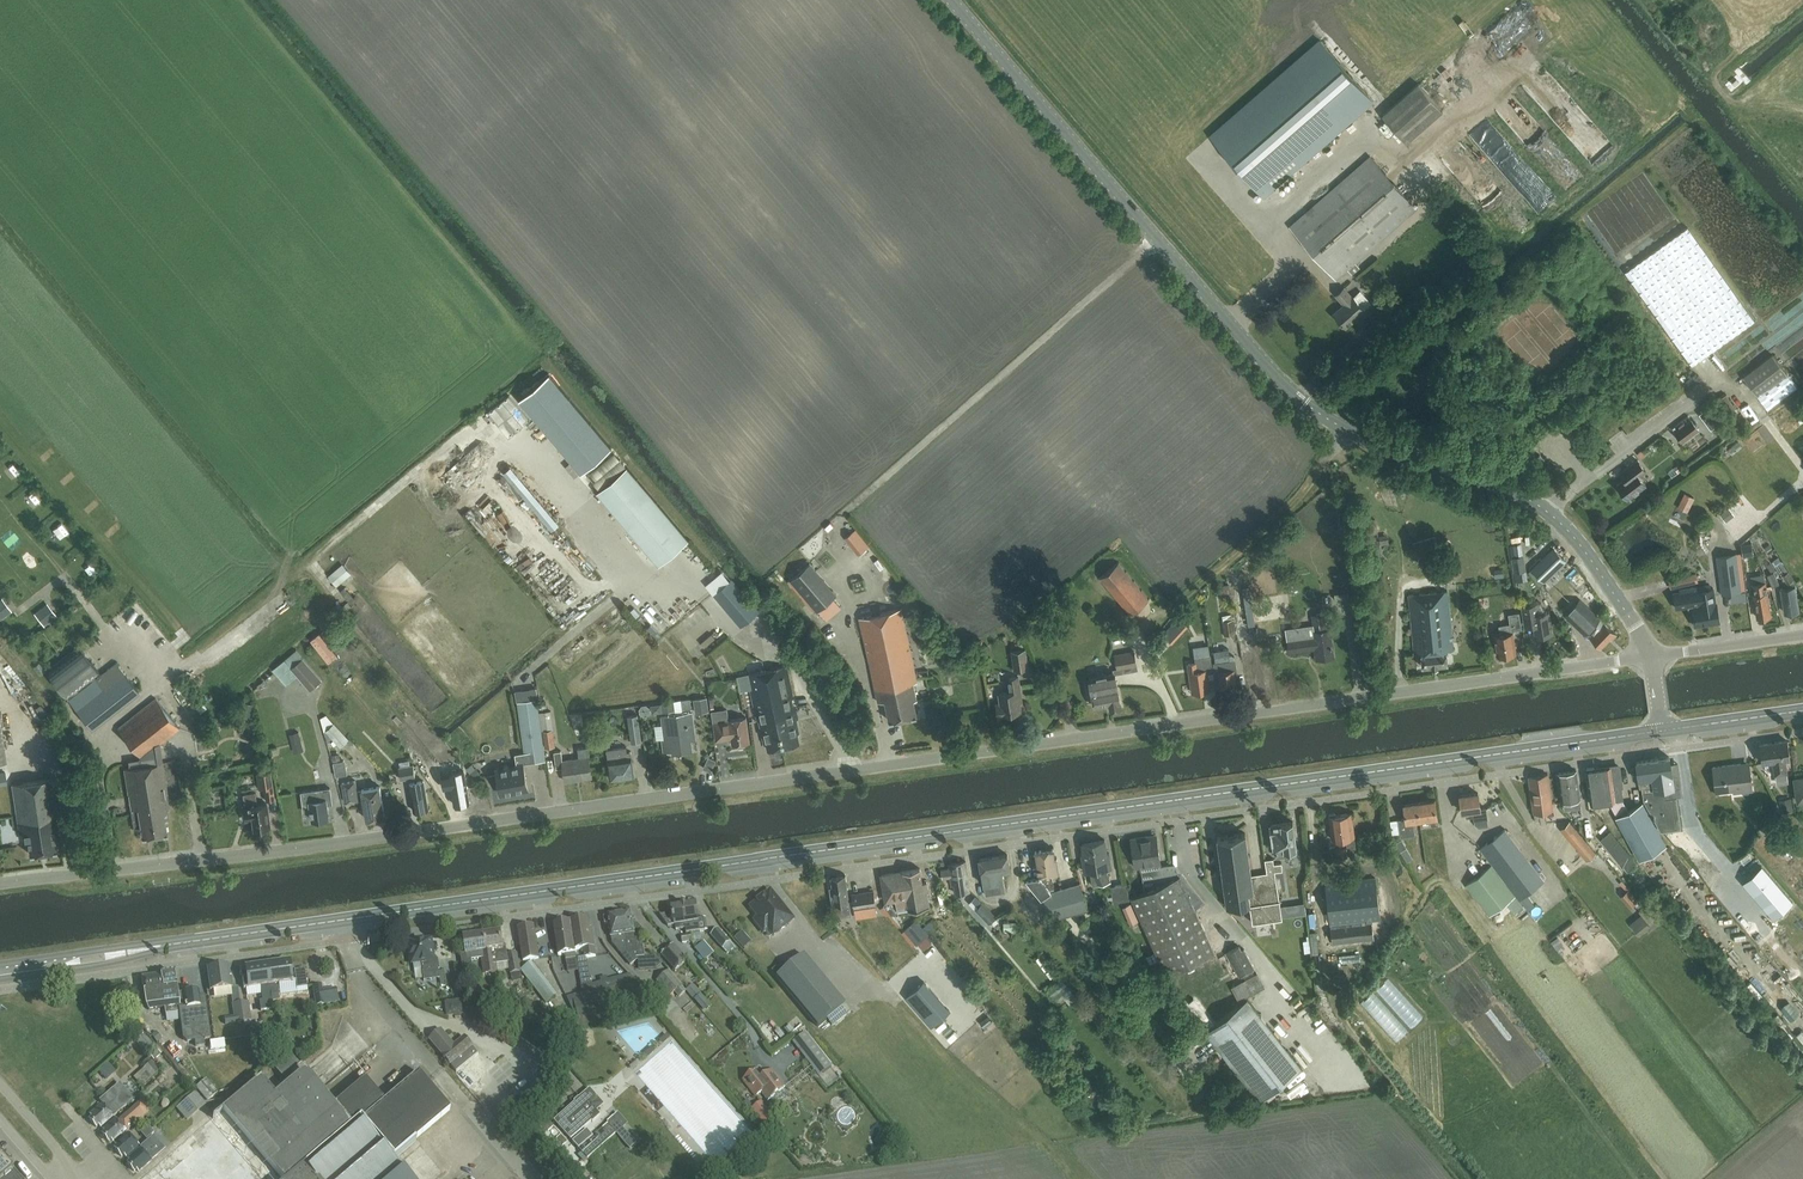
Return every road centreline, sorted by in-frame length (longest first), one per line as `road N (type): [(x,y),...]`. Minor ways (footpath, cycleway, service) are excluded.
road 1 (primary): [(0,968),(1661,731)]
road 2 (unclassified): [(0,883),(1649,657)]
road 3 (tertiary): [(1649,657),(1568,528),(1533,502),(1334,426),(1286,391),(956,0)]
road 4 (unclassified): [(1649,657),(1802,634)]
road 5 (primary): [(1661,731),(1802,711)]

